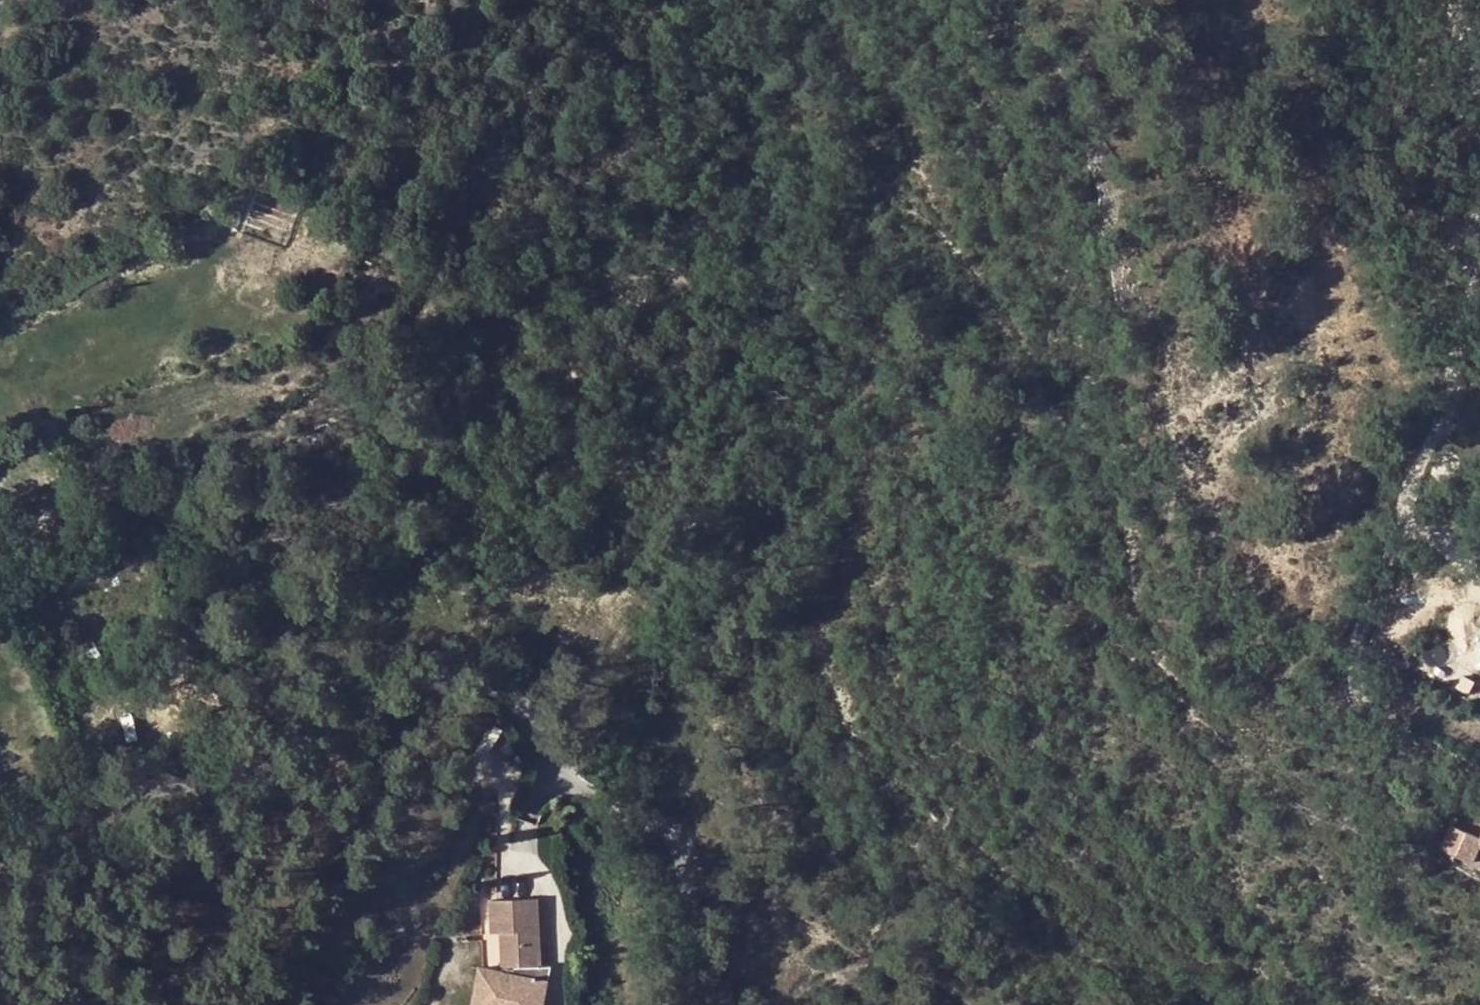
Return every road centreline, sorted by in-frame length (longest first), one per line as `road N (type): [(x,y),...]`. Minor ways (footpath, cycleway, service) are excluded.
road 1 (unclassified): [(0,839),(147,789),(285,773),(348,744),(398,694),(460,680),(521,707),(573,794),(671,831),(684,851),(689,926),(722,1004)]
road 2 (residential): [(1455,0),(1453,394),(1338,700)]

